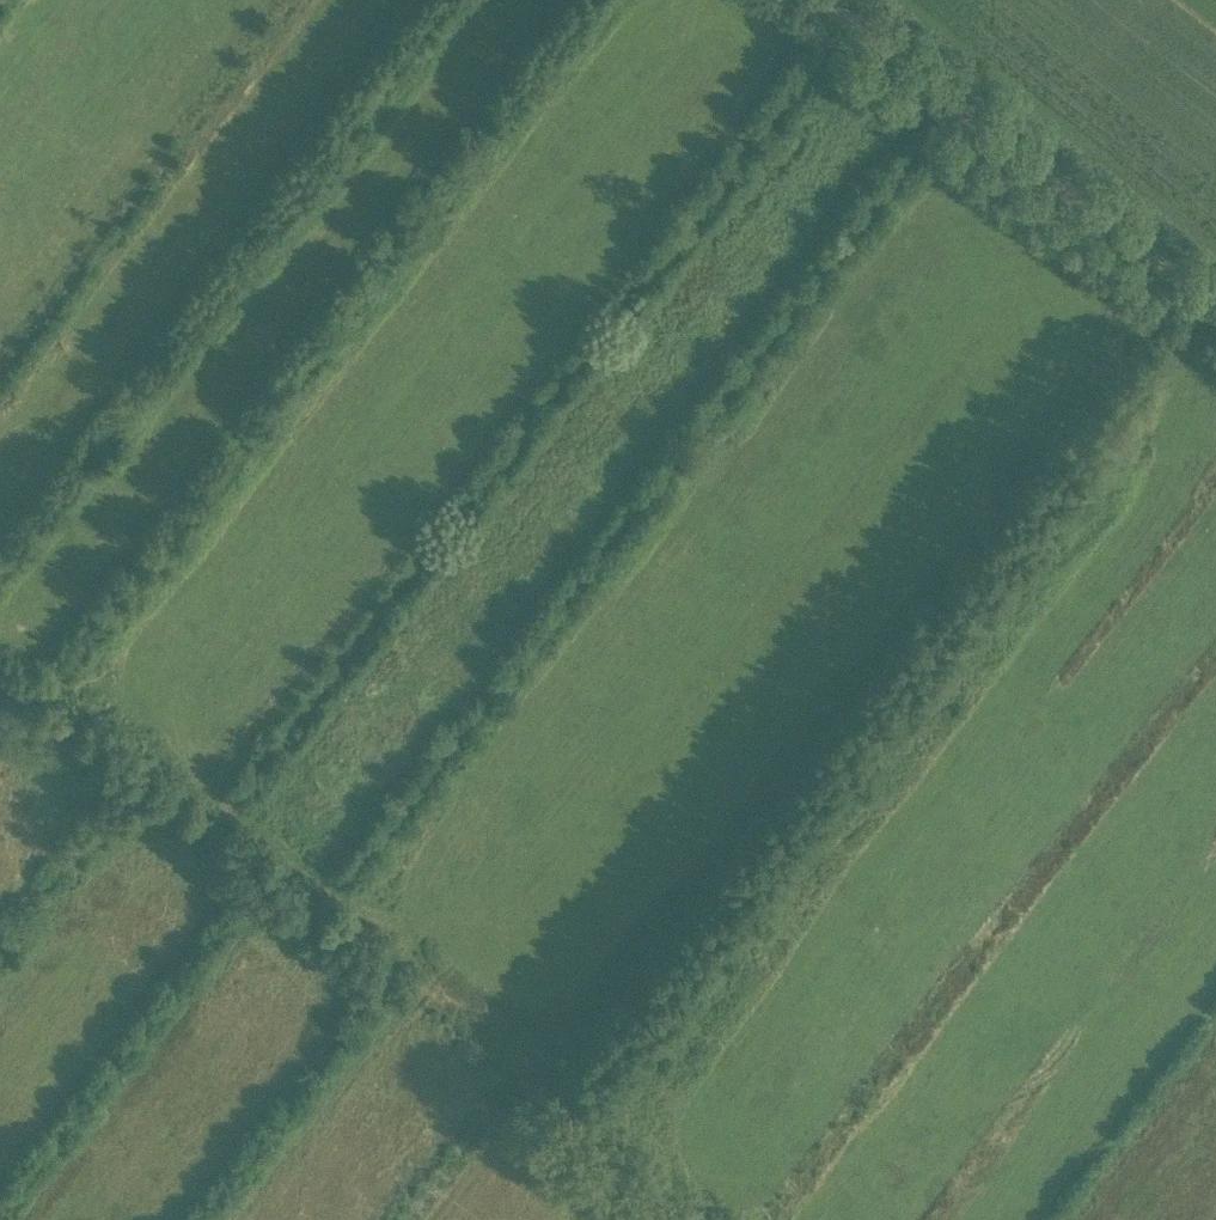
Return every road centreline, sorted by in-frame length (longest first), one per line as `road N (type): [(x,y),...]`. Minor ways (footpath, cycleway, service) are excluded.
road 1 (unclassified): [(1215,304),(826,0)]

